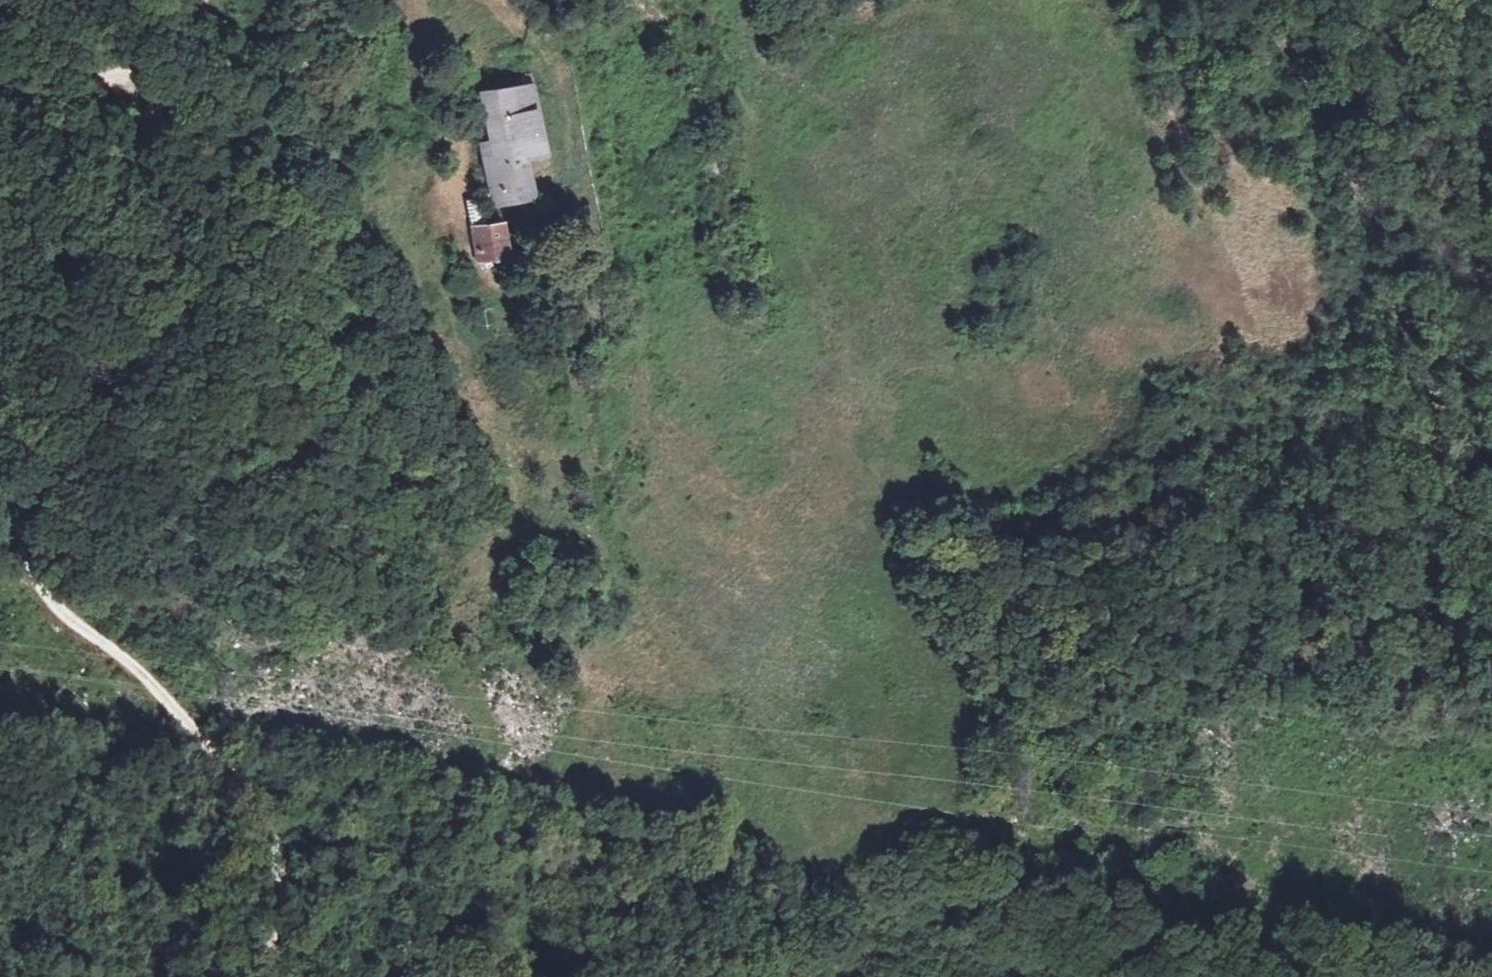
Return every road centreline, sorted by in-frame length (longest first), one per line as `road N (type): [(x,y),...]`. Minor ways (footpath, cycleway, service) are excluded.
road 1 (track): [(0,430),(24,558),(44,596),(162,697),(254,809),(276,873),(264,976)]
road 2 (track): [(0,91),(170,77),(32,276),(0,301)]

